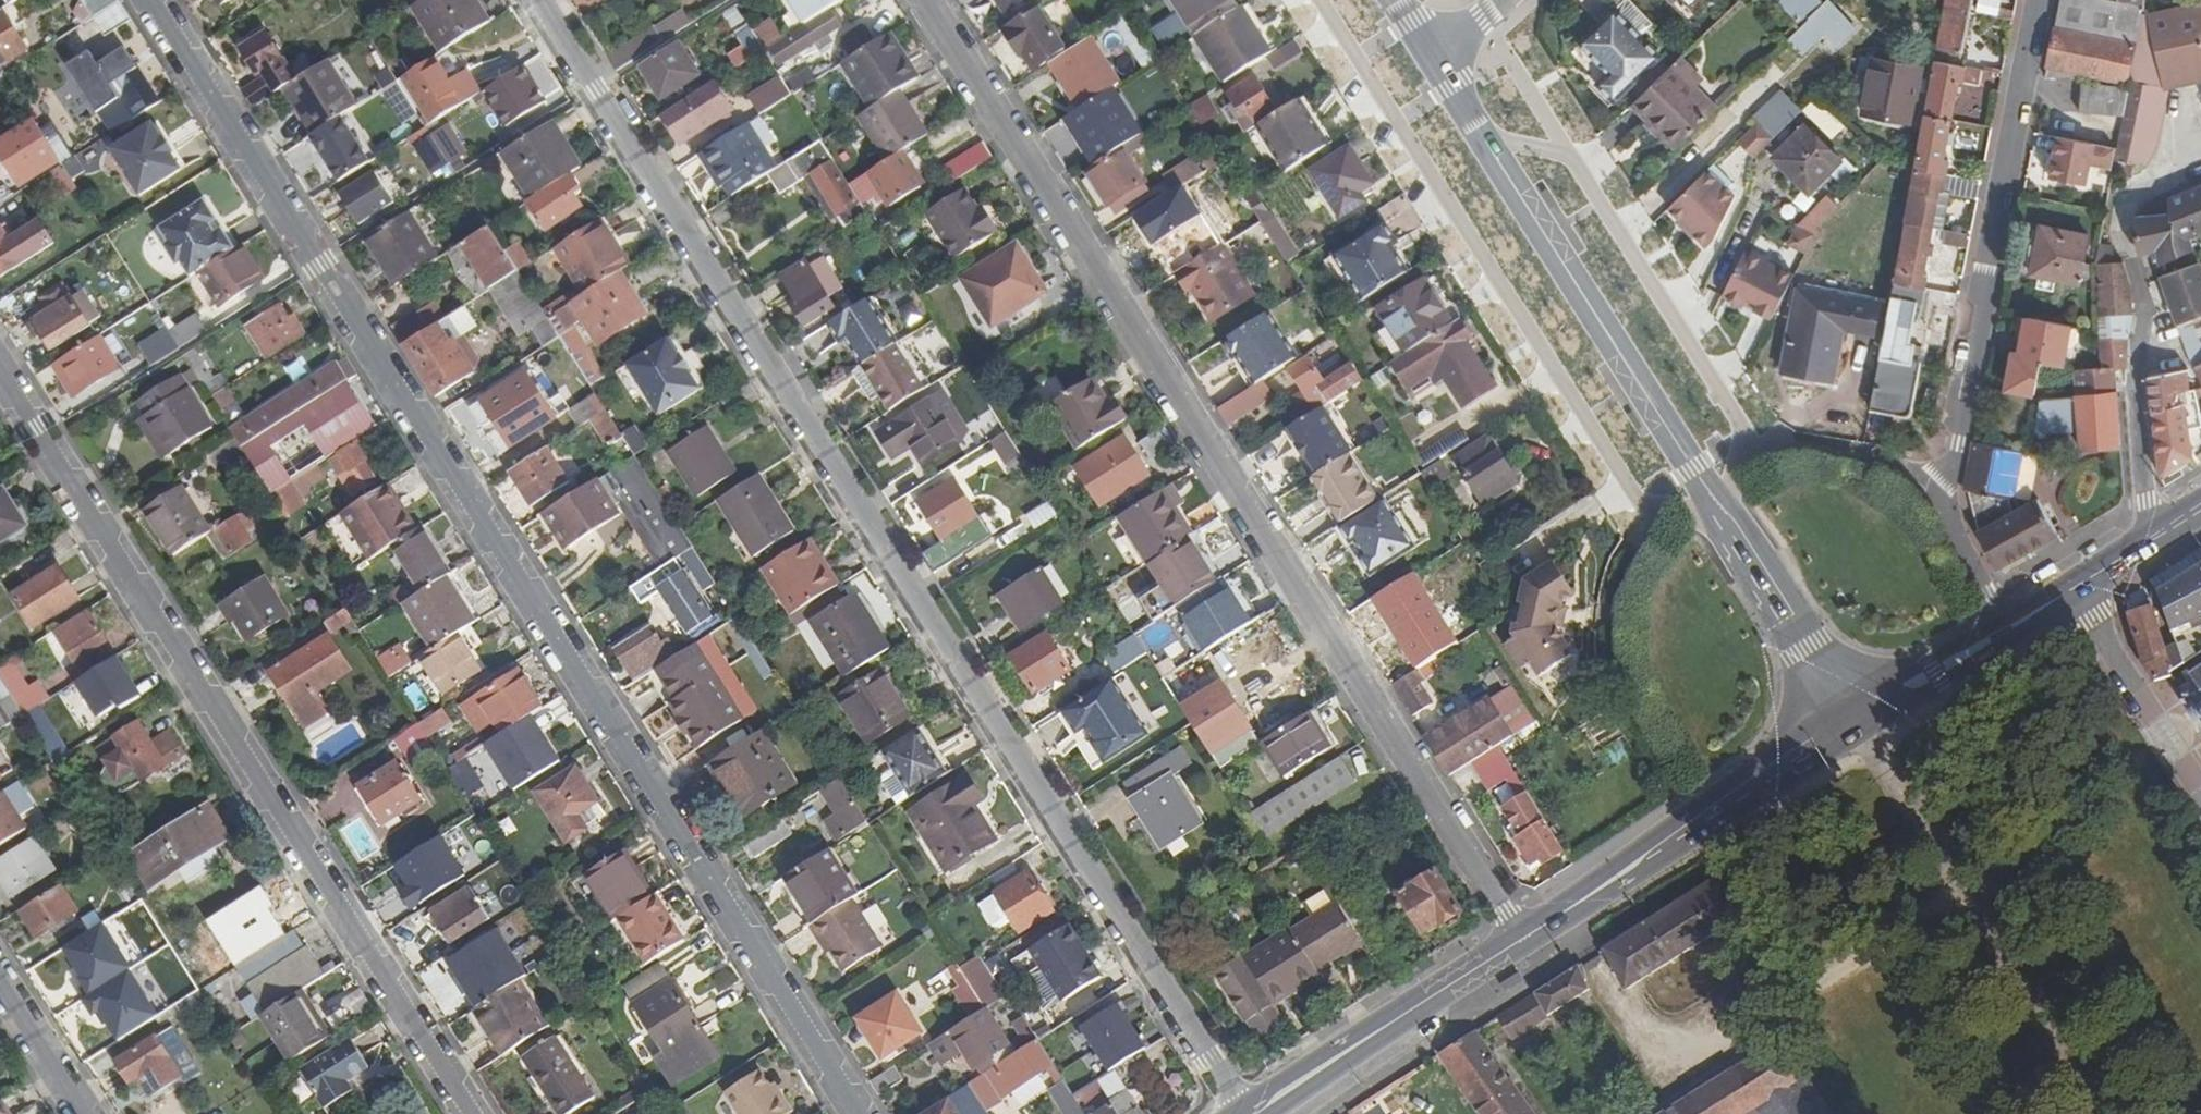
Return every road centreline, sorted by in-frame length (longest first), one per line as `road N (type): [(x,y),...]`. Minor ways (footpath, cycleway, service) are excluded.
road 1 (residential): [(539,0),(1249,1113)]
road 2 (residential): [(859,1113),(152,0)]
road 3 (residential): [(1524,941),(926,0)]
road 4 (residential): [(0,372),(471,1113)]
road 5 (residential): [(2004,631),(1955,541),(1943,491),(2041,0)]
road 6 (residential): [(1715,506),(1769,450),(1547,98),(1482,137)]
road 7 (residential): [(1431,175),(1649,508),(1715,506)]
road 8 (tertiary): [(1715,506),(1482,137)]
road 9 (secondary): [(1524,941),(1851,720)]
road 10 (secondary): [(1256,1113),(1524,941)]
road 11 (residential): [(2157,534),(2135,375),(2145,323),(2138,274)]
road 12 (tertiary): [(1851,720),(1715,506)]
road 13 (residential): [(2073,587),(2112,665),(2200,802)]
road 14 (residential): [(1321,0),(1431,175)]
road 15 (secondary): [(1851,720),(2004,631)]
road 16 (residential): [(84,1113),(0,981)]

